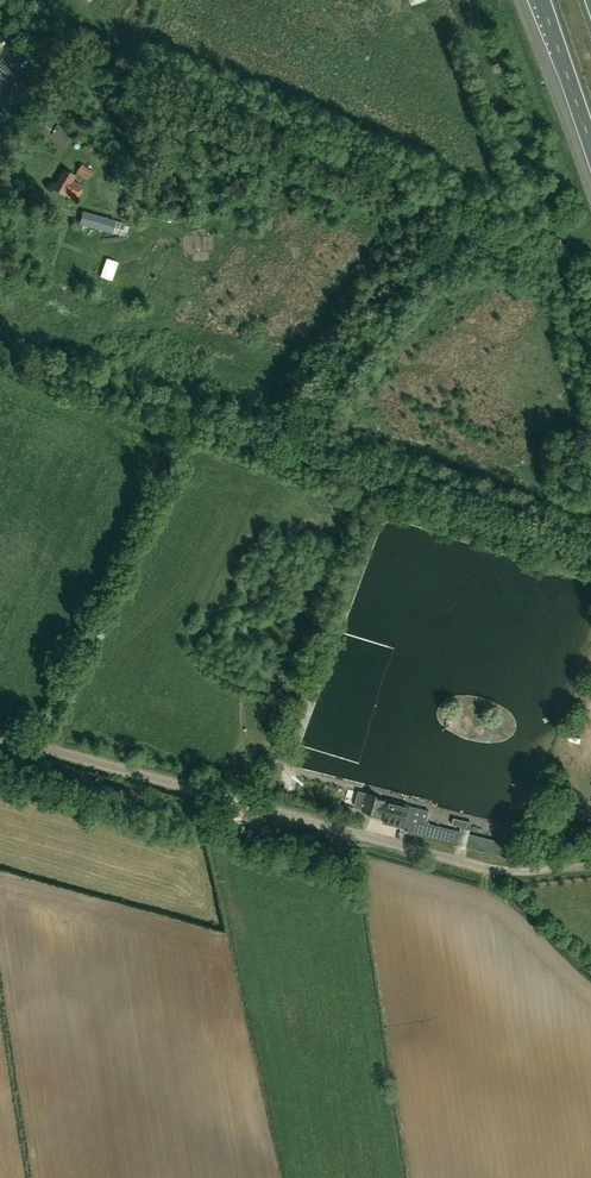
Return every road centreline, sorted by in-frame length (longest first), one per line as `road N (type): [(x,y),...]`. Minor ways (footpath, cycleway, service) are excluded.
road 1 (unclassified): [(590,852),(521,861),(443,851),(0,733)]
road 2 (motorway): [(542,0),(590,144)]

